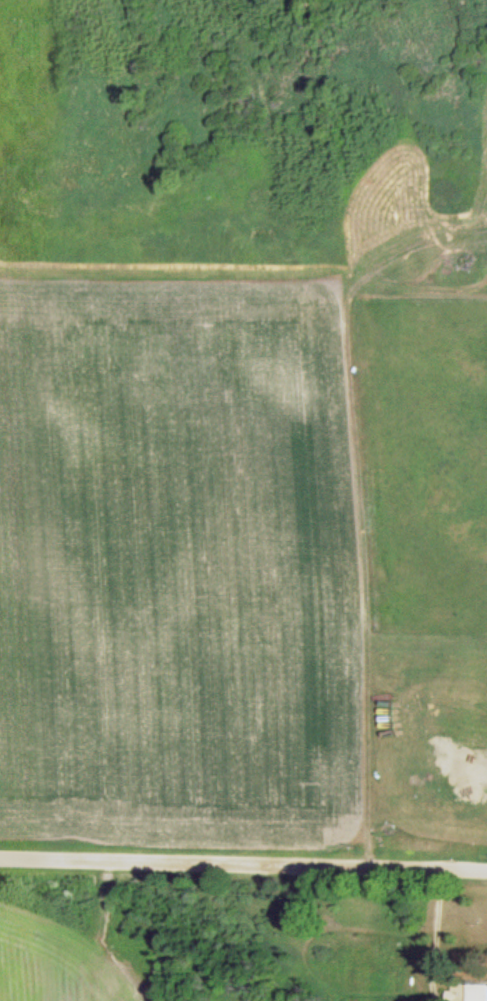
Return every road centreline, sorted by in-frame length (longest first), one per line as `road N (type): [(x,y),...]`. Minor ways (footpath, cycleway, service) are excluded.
road 1 (residential): [(486,869),(0,858)]

